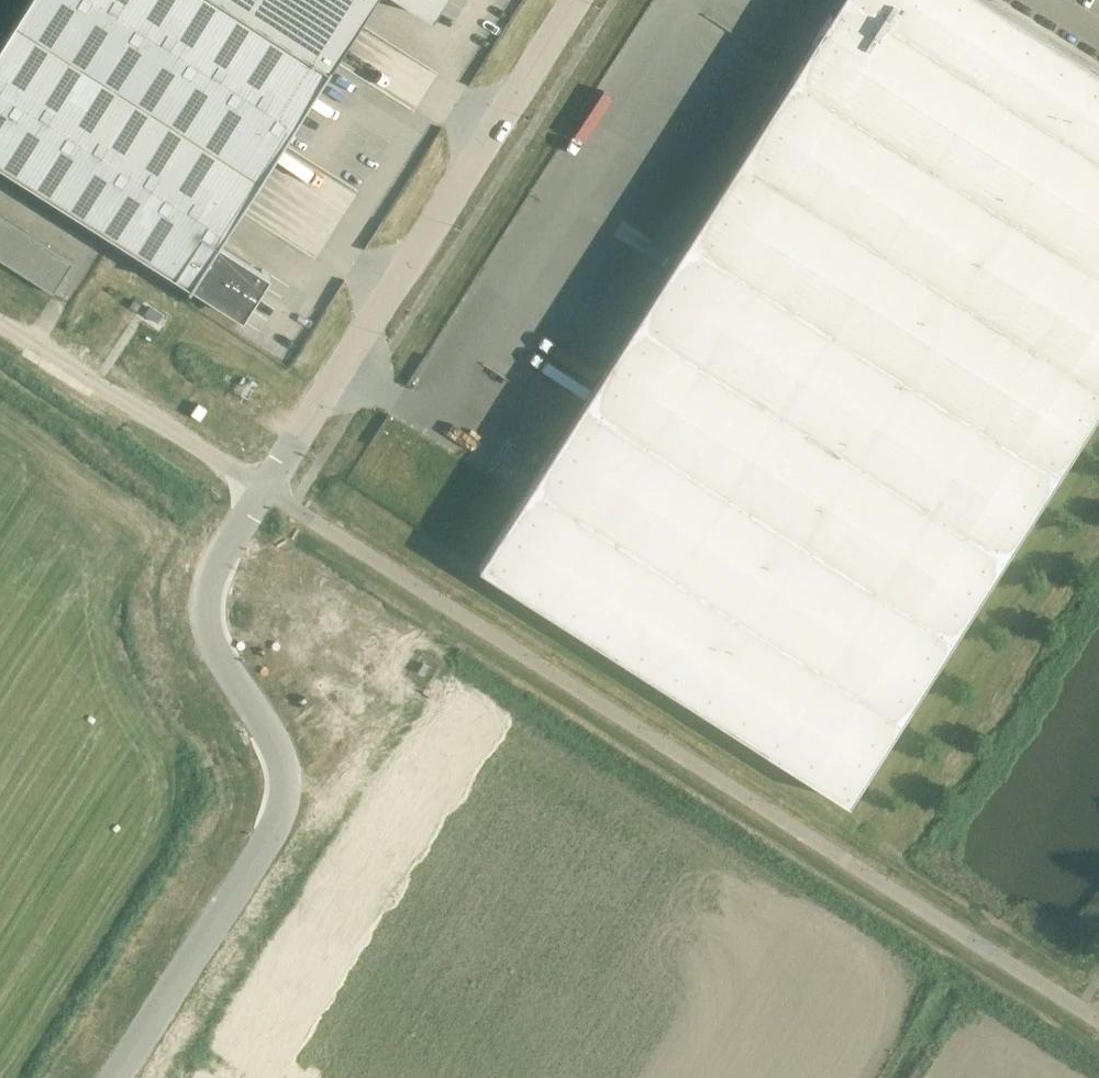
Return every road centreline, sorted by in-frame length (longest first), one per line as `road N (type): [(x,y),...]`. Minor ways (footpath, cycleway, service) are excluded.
road 1 (unclassified): [(111,1077),(280,805),(275,751),(214,648),(207,620),(215,567),(264,488)]
road 2 (unclassified): [(264,488),(575,0)]
road 3 (unclassified): [(264,488),(0,317)]

